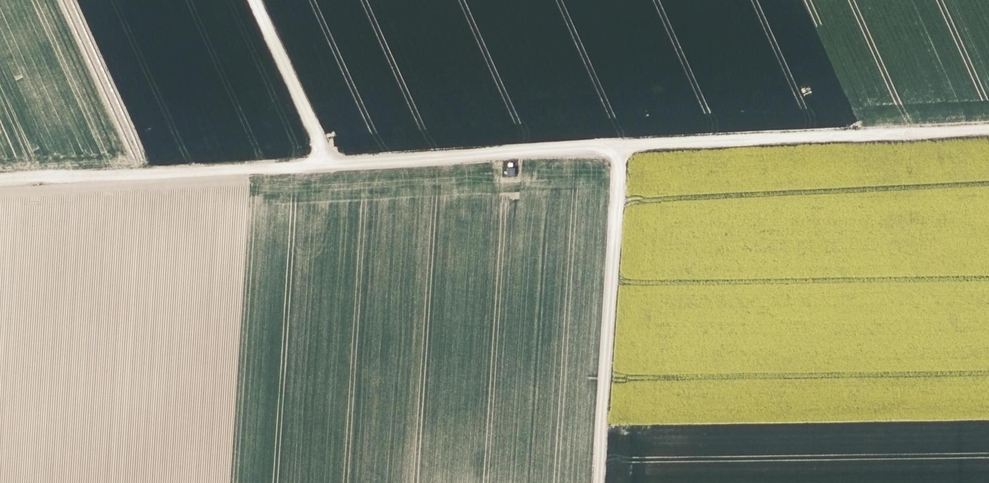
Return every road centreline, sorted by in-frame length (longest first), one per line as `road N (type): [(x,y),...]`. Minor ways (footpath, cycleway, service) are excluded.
road 1 (track): [(0,180),(988,130)]
road 2 (track): [(616,148),(600,482)]
road 3 (track): [(253,0),(328,163)]

